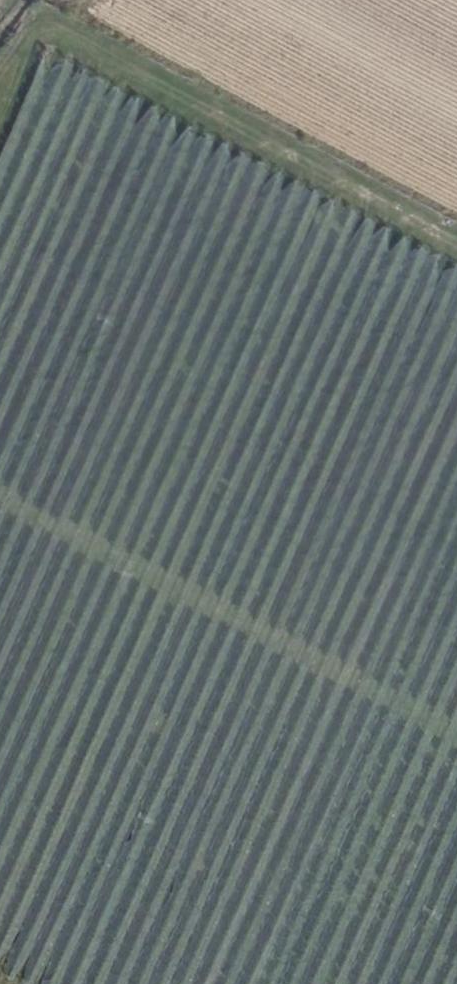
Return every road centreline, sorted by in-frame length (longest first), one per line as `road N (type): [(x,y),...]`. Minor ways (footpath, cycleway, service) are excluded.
road 1 (track): [(456,248),(45,20),(0,118)]

